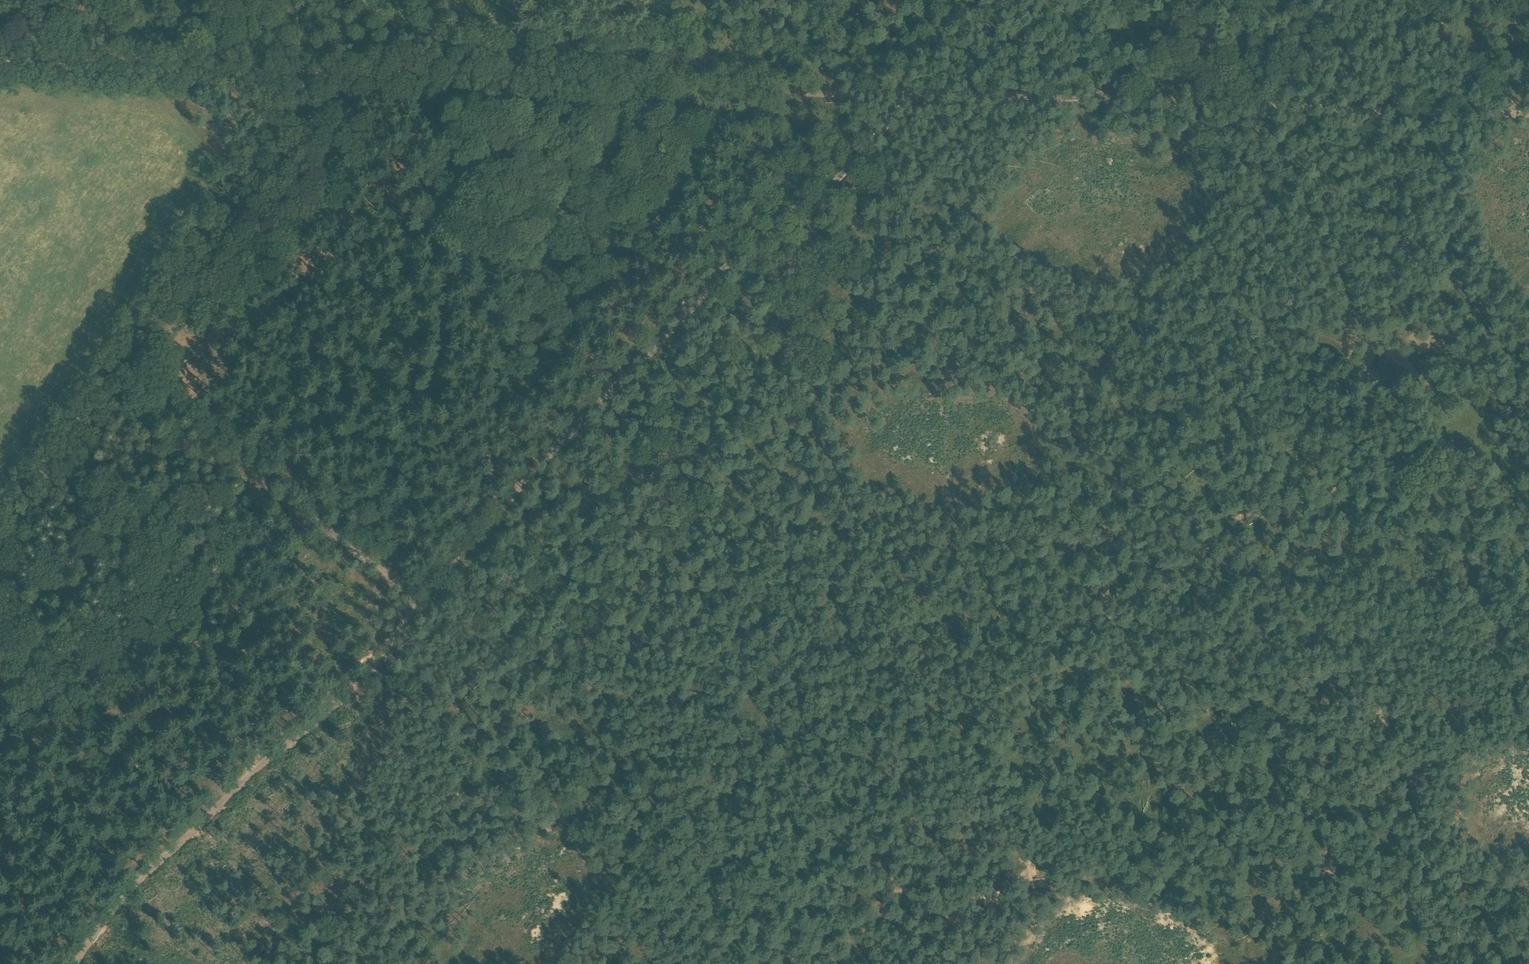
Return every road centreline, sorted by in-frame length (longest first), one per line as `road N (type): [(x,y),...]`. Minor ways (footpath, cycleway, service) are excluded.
road 1 (track): [(1528,116),(0,61)]
road 2 (track): [(915,95),(895,127),(728,281),(581,436),(425,607),(375,679),(160,868),(84,963)]
road 3 (track): [(324,74),(0,553)]

